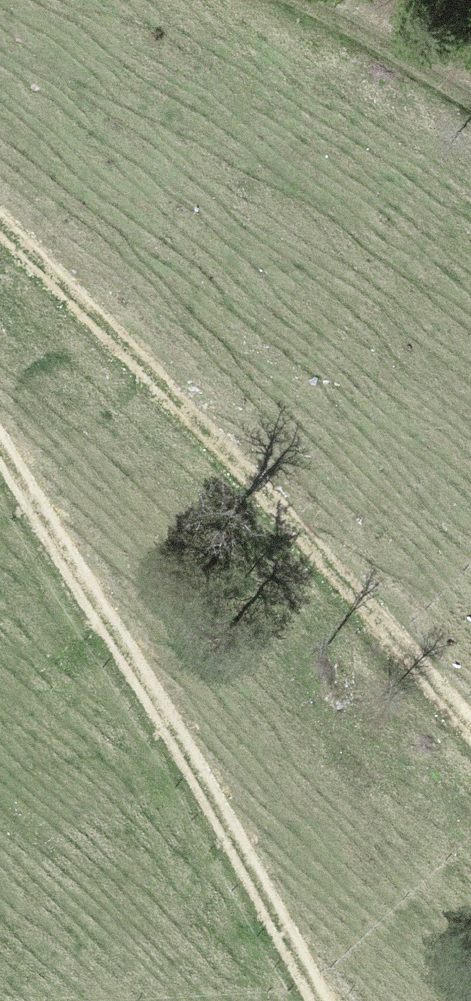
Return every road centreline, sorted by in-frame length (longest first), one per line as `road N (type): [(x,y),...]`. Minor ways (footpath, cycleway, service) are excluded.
road 1 (track): [(470,733),(230,462),(0,225)]
road 2 (track): [(0,453),(326,1000)]
road 3 (track): [(289,0),(366,36),(470,103)]

